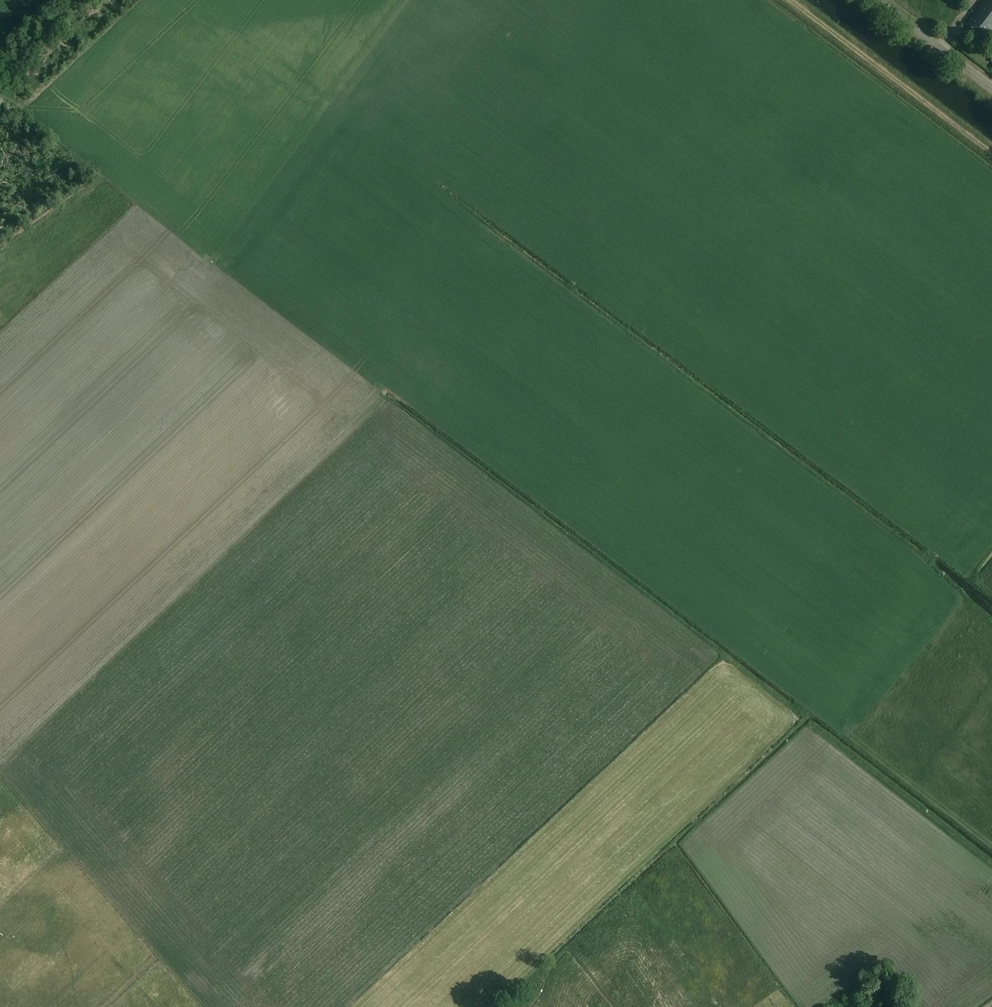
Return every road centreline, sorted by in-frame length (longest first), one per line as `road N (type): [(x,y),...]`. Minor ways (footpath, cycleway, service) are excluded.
road 1 (track): [(789,0),(991,153)]
road 2 (tertiary): [(991,88),(876,0)]

